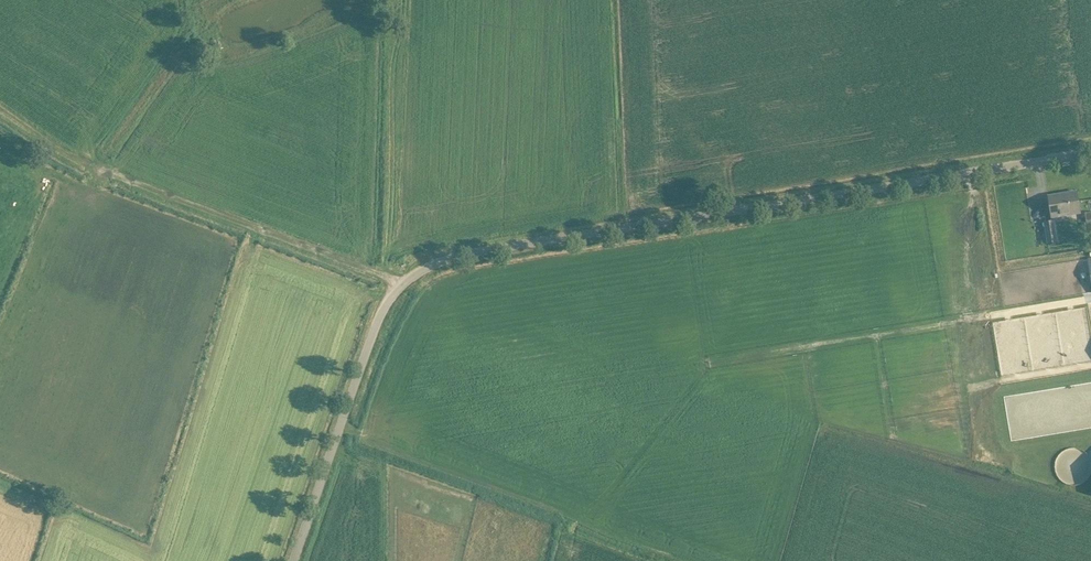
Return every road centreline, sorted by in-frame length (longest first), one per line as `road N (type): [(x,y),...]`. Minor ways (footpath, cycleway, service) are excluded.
road 1 (unclassified): [(293,560),(375,329),(395,292),(420,270),(460,255),(1090,153)]
road 2 (track): [(402,286),(80,161),(0,110)]

